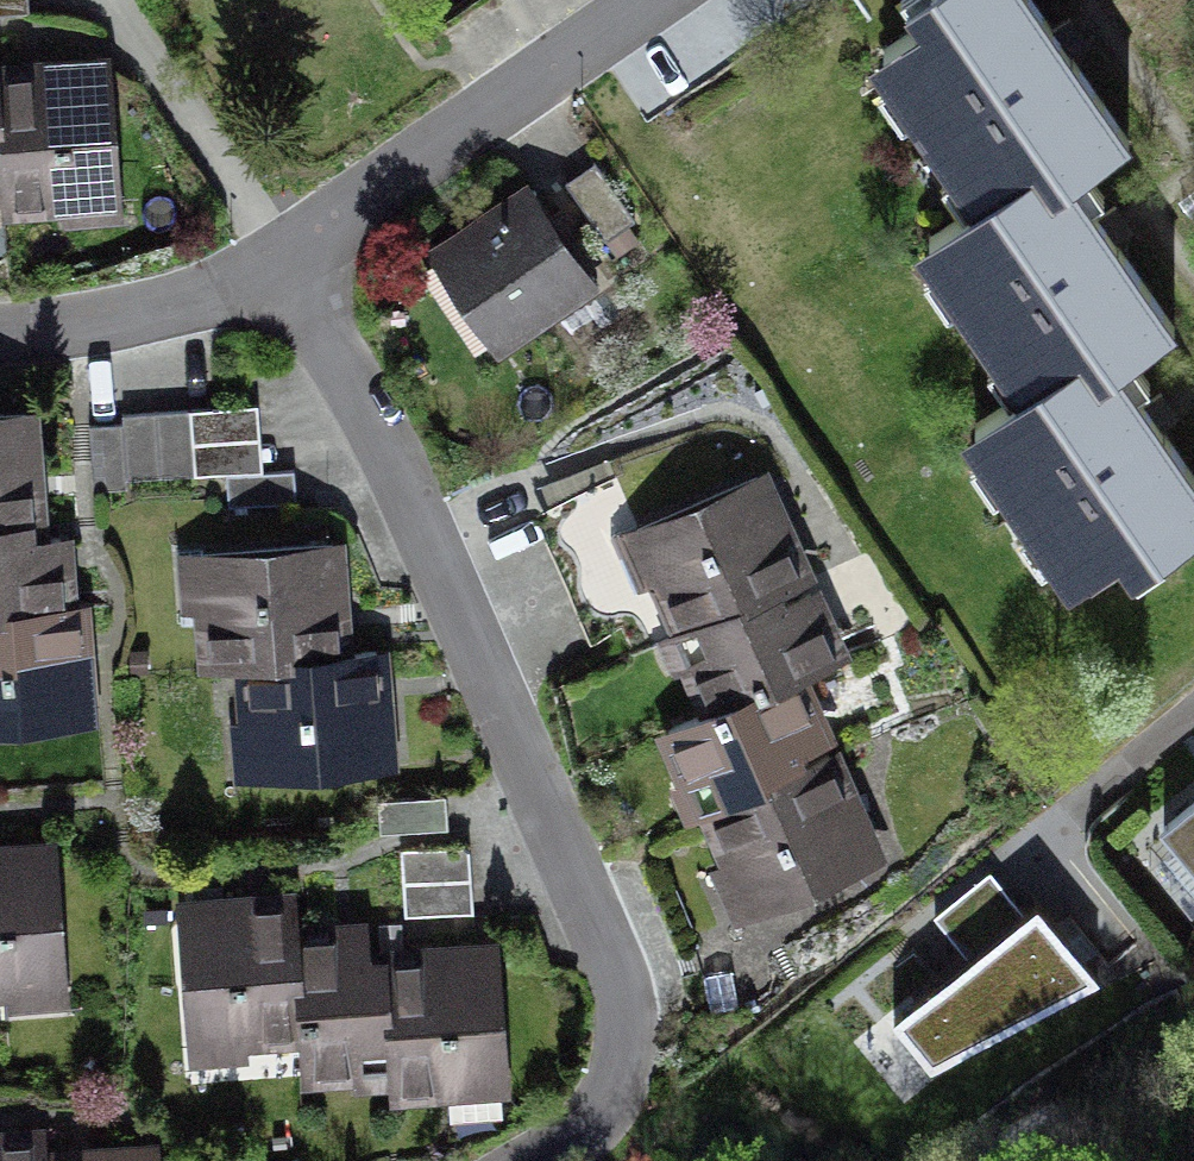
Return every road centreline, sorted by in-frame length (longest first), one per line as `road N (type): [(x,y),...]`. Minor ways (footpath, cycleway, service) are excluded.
road 1 (residential): [(282,261),(487,644),(610,1051),(496,1160)]
road 2 (residential): [(656,0),(282,261)]
road 3 (residential): [(64,307),(282,261)]

